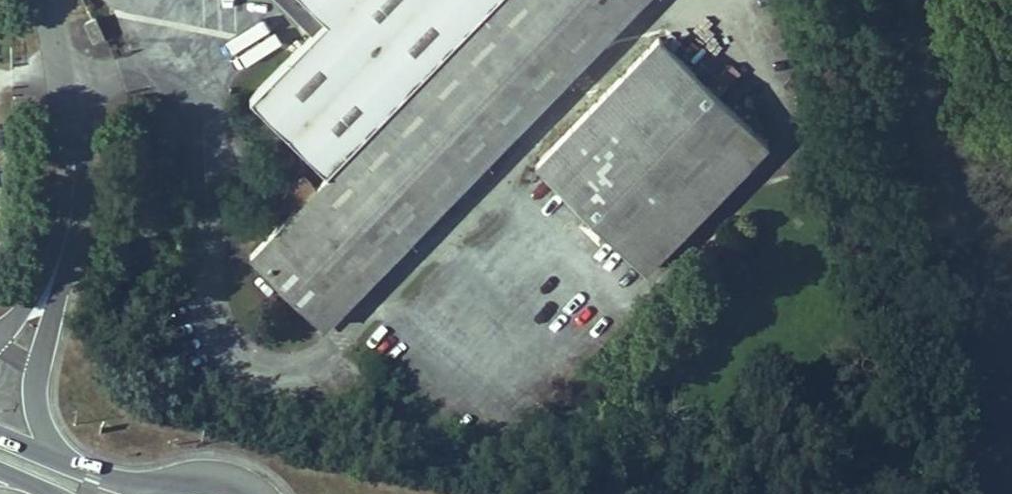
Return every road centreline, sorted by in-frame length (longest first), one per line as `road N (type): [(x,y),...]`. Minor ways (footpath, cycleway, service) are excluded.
road 1 (residential): [(49,0),(78,130),(70,235),(58,267)]
road 2 (residential): [(59,459),(39,414),(58,267)]

